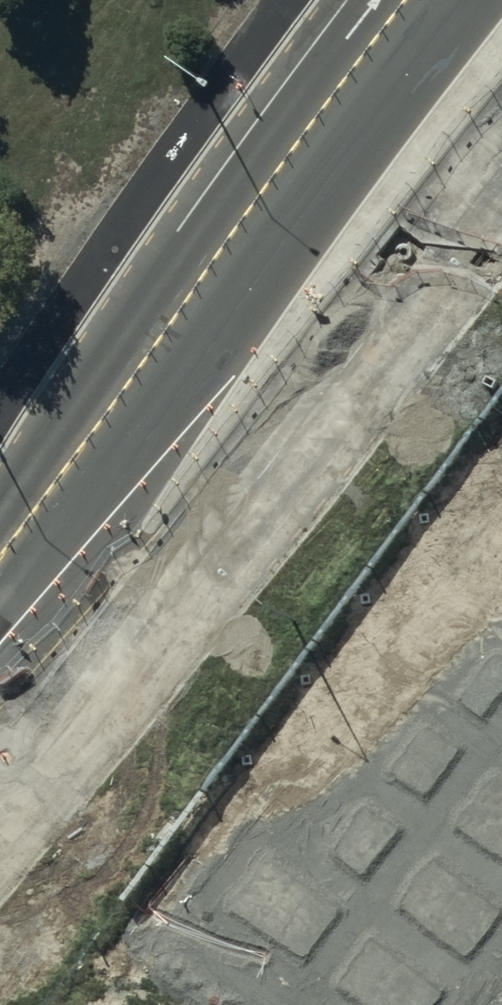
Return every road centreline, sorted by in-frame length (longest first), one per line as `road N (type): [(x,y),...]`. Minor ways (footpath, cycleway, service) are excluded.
road 1 (primary): [(0,668),(128,385),(411,0)]
road 2 (primary): [(501,167),(262,477),(0,691)]

